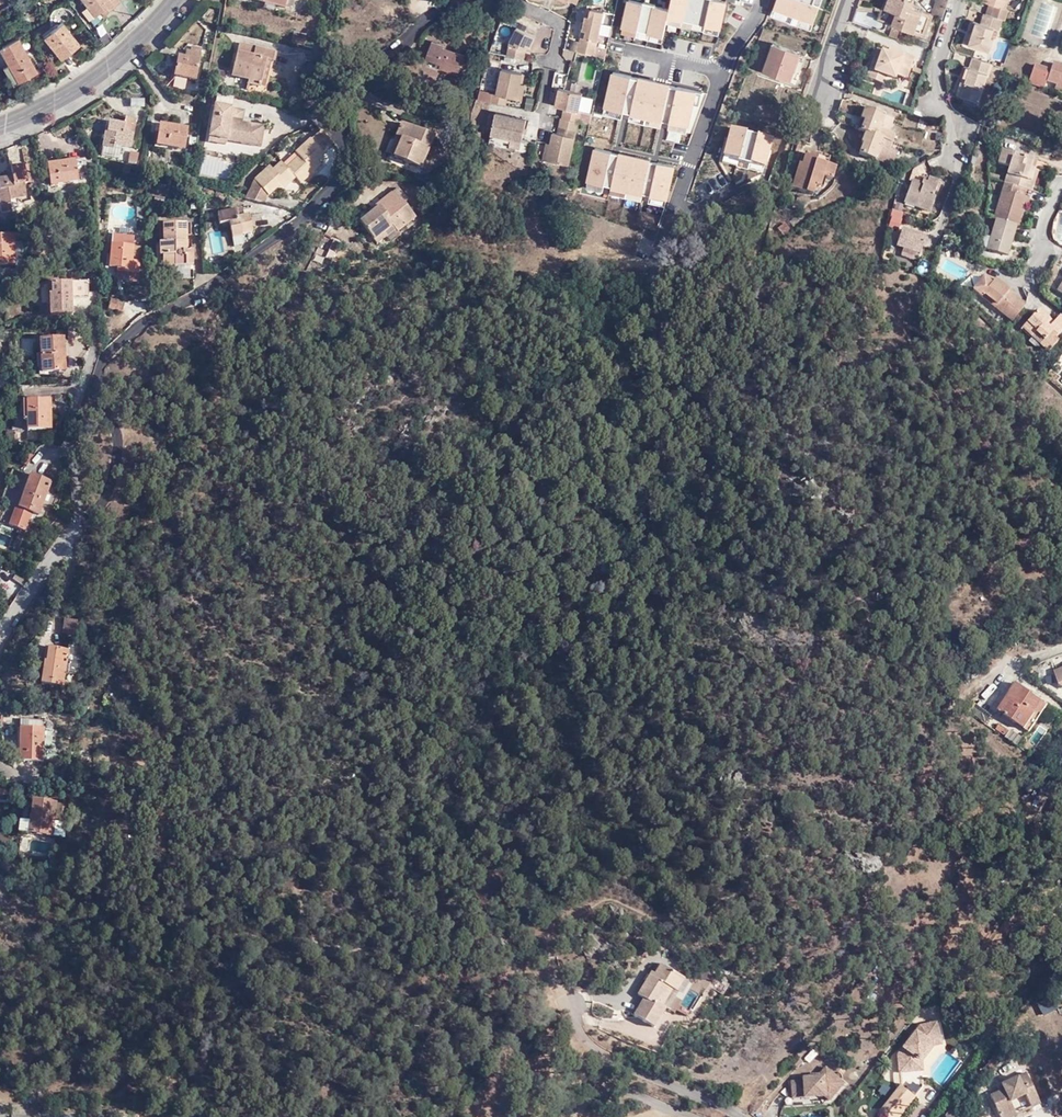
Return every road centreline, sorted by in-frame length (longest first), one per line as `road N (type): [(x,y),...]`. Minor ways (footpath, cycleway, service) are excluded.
road 1 (residential): [(453,0),(339,99),(347,168),(309,210),(121,336),(100,370),(96,401),(113,439),(112,471),(95,514),(75,537)]
road 2 (residential): [(171,0),(139,42),(88,85),(0,125)]
road 3 (residential): [(75,537),(79,394),(92,346)]
road 4 (residential): [(963,0),(937,68),(956,171)]
road 5 (residential): [(75,537),(33,585),(0,651)]
road 6 (residential): [(851,0),(812,116)]

